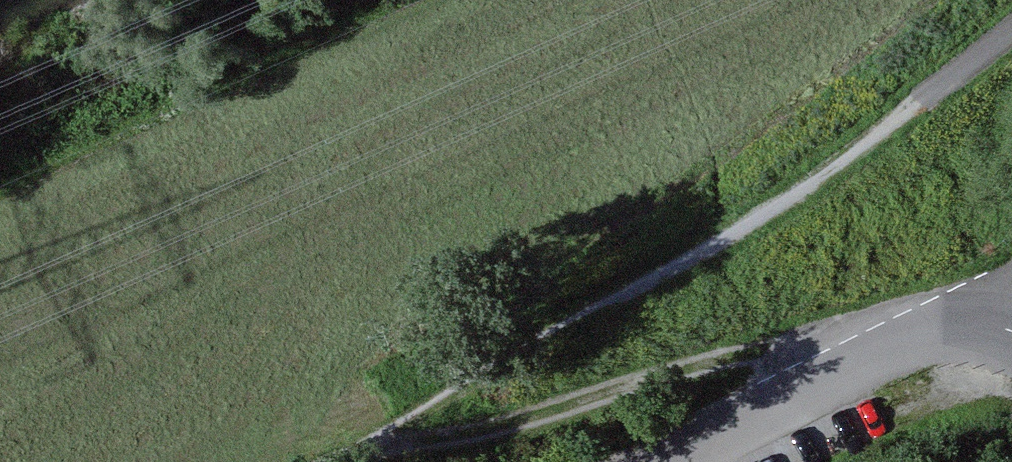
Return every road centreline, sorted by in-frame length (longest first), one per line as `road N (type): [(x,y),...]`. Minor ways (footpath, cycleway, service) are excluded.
road 1 (track): [(828,370),(777,348),(486,426),(392,440)]
road 2 (unclassified): [(639,461),(897,339),(963,325),(1011,329)]

